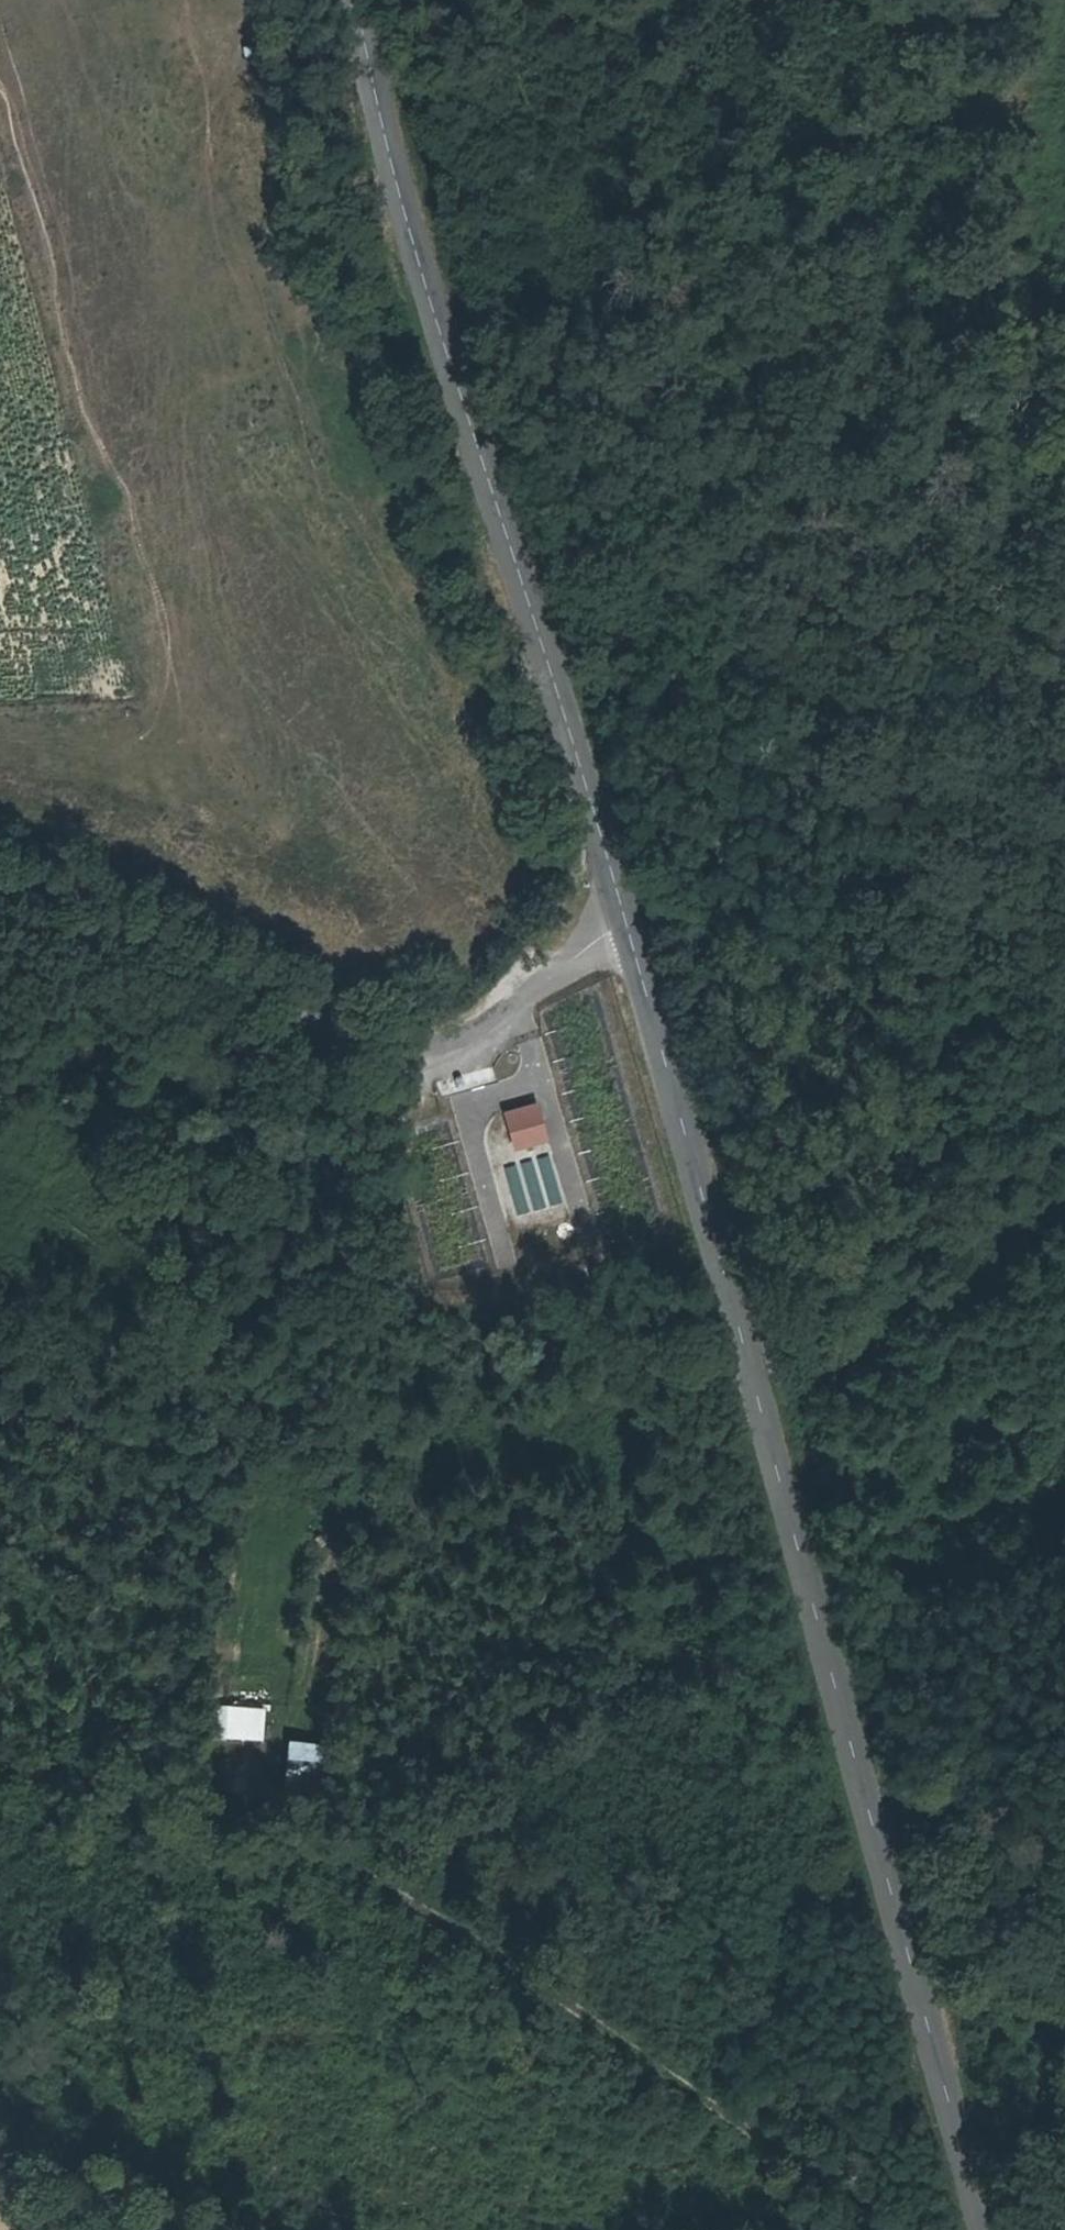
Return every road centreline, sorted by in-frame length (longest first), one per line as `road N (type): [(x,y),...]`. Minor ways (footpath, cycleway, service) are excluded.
road 1 (secondary): [(989,2229),(584,782),(390,188),(356,0)]
road 2 (track): [(625,927),(455,1043),(0,882)]

